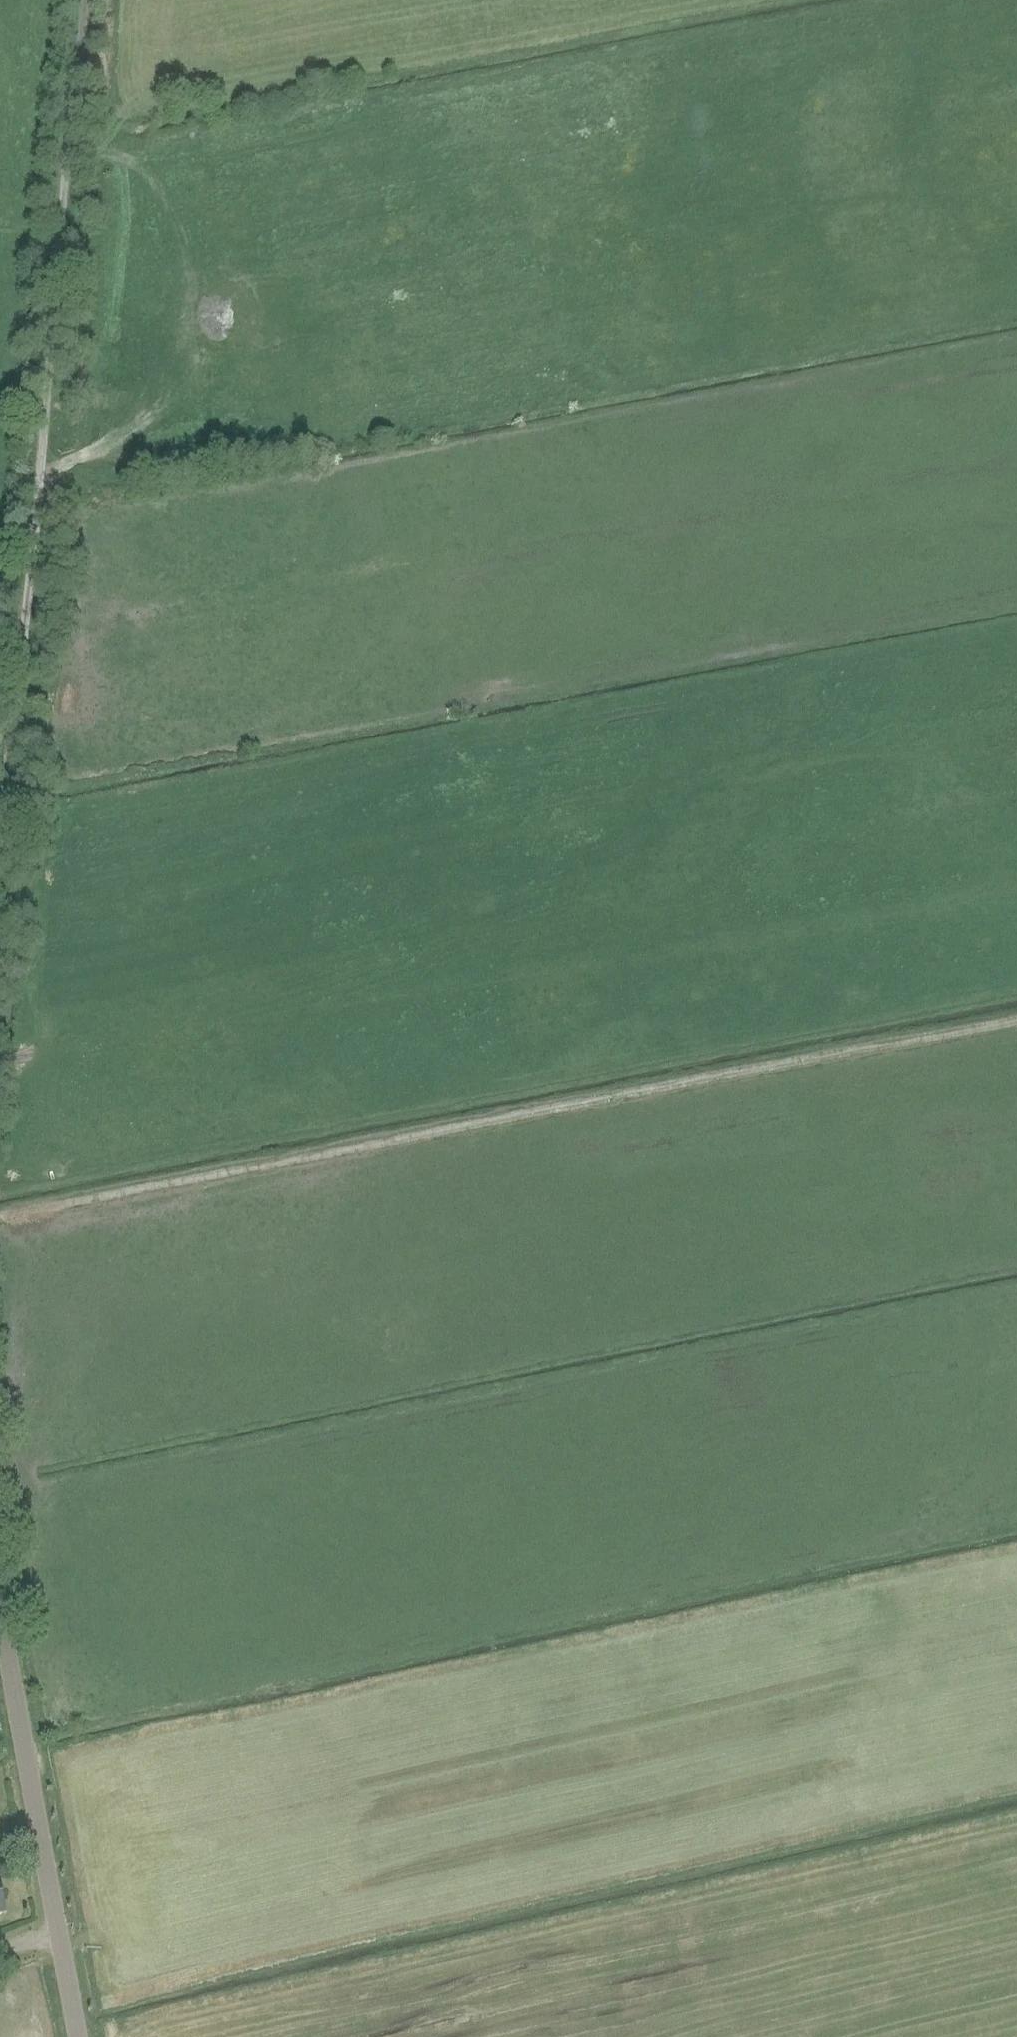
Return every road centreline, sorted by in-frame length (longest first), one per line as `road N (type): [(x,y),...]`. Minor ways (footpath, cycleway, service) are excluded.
road 1 (track): [(0,1218),(1016,1021)]
road 2 (unclassified): [(0,814),(67,188)]
road 3 (tertiary): [(77,2036),(0,1618)]
road 4 (track): [(67,188),(87,0)]

